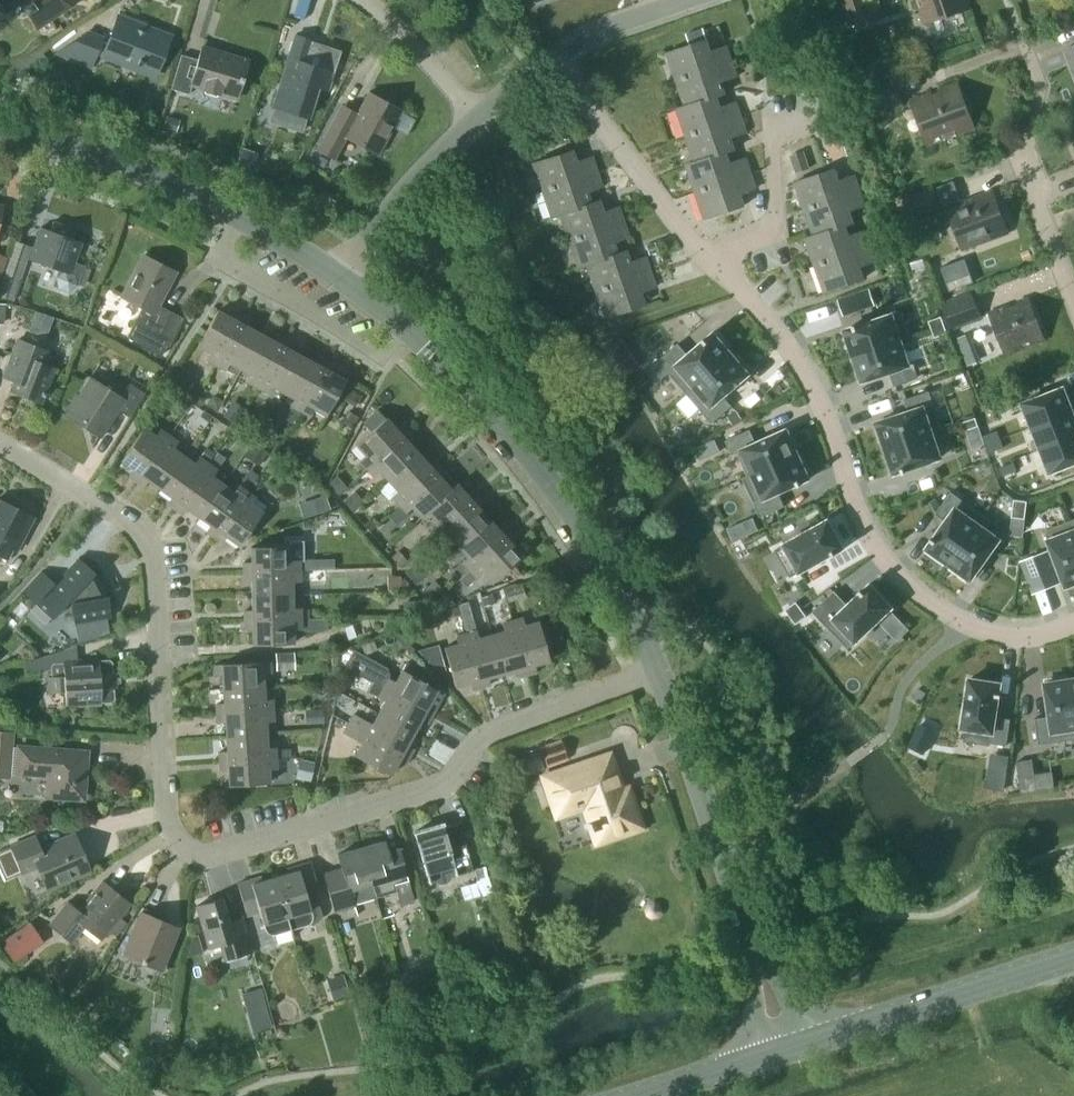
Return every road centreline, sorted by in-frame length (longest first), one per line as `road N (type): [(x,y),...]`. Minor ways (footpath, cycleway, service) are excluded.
road 1 (residential): [(656,663),(495,726),(438,784),(205,852),(183,840),(167,817),(151,550),(129,524),(0,443)]
road 2 (residential): [(1073,623),(1003,635),(944,615),(865,514),(814,381),(777,318),(706,257)]
road 3 (tertiary): [(656,663),(601,552),(541,469),(441,359),(338,277)]
road 4 (tertiary): [(790,1052),(656,663)]
road 5 (tertiary): [(338,277),(257,223),(163,177),(0,127)]
road 6 (secondary): [(790,1052),(1073,960)]
road 7 (residential): [(706,257),(559,62)]
road 8 (residential): [(1073,290),(1020,142),(1039,86),(1035,60)]
road 9 (residential): [(338,277),(479,119)]
road 10 (residential): [(776,121),(778,222),(706,257)]
road 11 (residential): [(479,119),(367,0)]
road 12 (residential): [(559,62),(699,0)]
road 13 (secondary): [(651,1095),(790,1052)]

